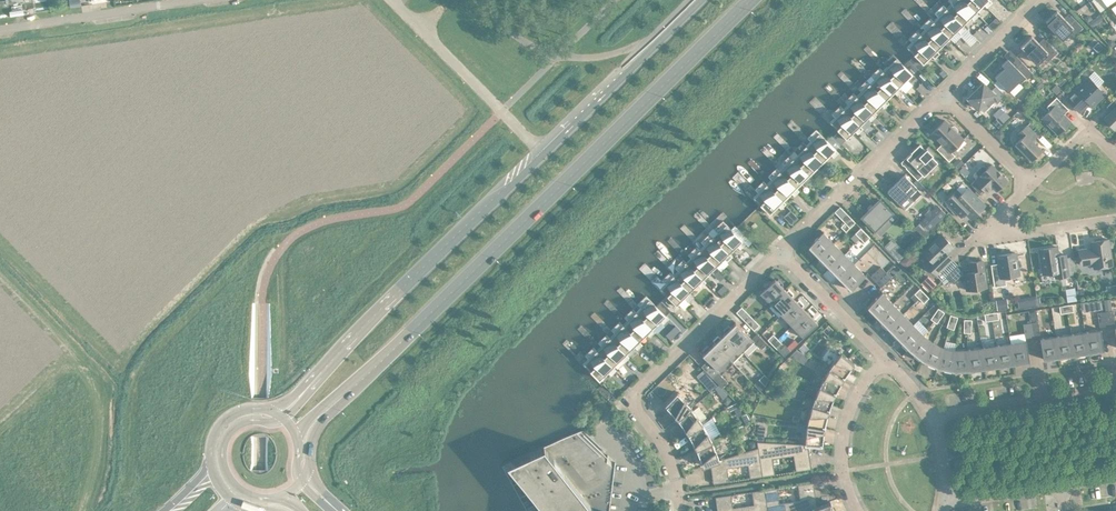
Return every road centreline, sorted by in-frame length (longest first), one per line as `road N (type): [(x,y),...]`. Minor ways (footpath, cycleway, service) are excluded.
road 1 (secondary): [(346,389),(746,0)]
road 2 (residential): [(679,510),(669,454),(630,394),(780,248)]
road 3 (secondary): [(544,153),(305,386)]
road 4 (residential): [(780,248),(937,96)]
road 5 (secondary): [(699,0),(544,153)]
road 6 (residential): [(544,153),(391,0)]
road 7 (residential): [(929,415),(1115,386)]
road 8 (residential): [(185,0),(0,27)]
road 9 (residential): [(1026,182),(998,208),(996,228),(1115,213)]
road 10 (residential): [(858,510),(840,469),(842,436),(847,404),(879,355)]
road 11 (residential): [(780,248),(879,355)]
road 12 (residential): [(937,96),(1035,0)]
road 13 (secondary): [(283,414),(241,418),(226,430),(223,463),(240,488)]
road 14 (residential): [(1026,182),(937,96)]

